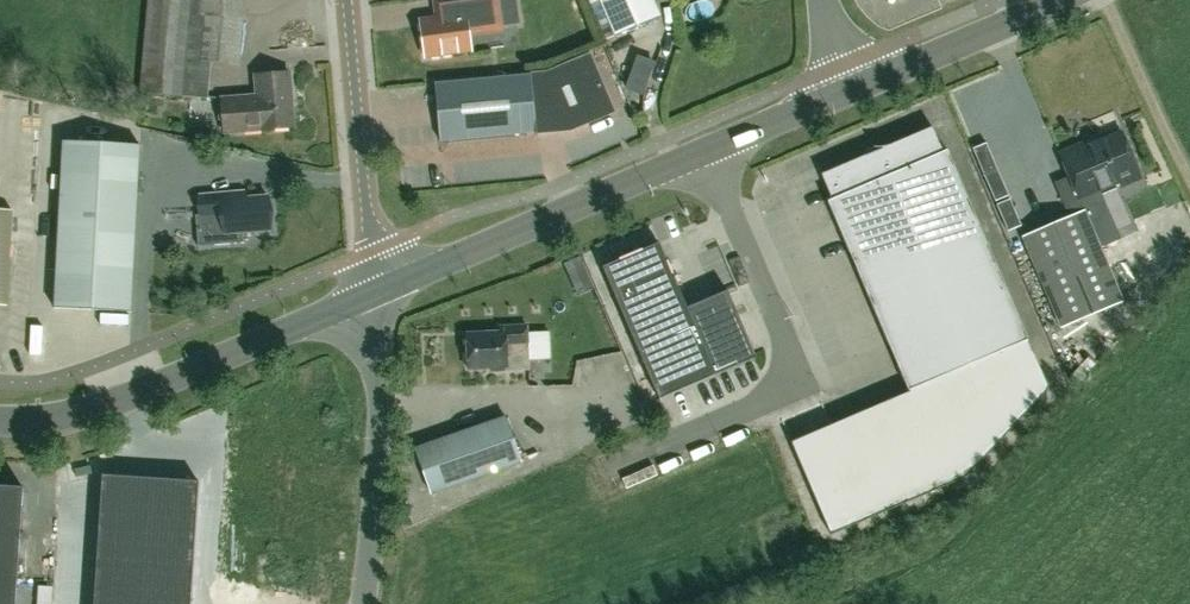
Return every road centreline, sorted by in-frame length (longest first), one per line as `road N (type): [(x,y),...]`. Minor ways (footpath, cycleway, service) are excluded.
road 1 (primary): [(852,90),(379,291)]
road 2 (primary): [(379,291),(92,410),(0,420)]
road 3 (residential): [(364,603),(381,424),(379,291)]
road 4 (residential): [(379,291),(347,0)]
road 5 (primary): [(1057,0),(852,90)]
road 6 (track): [(1106,0),(1189,181)]

